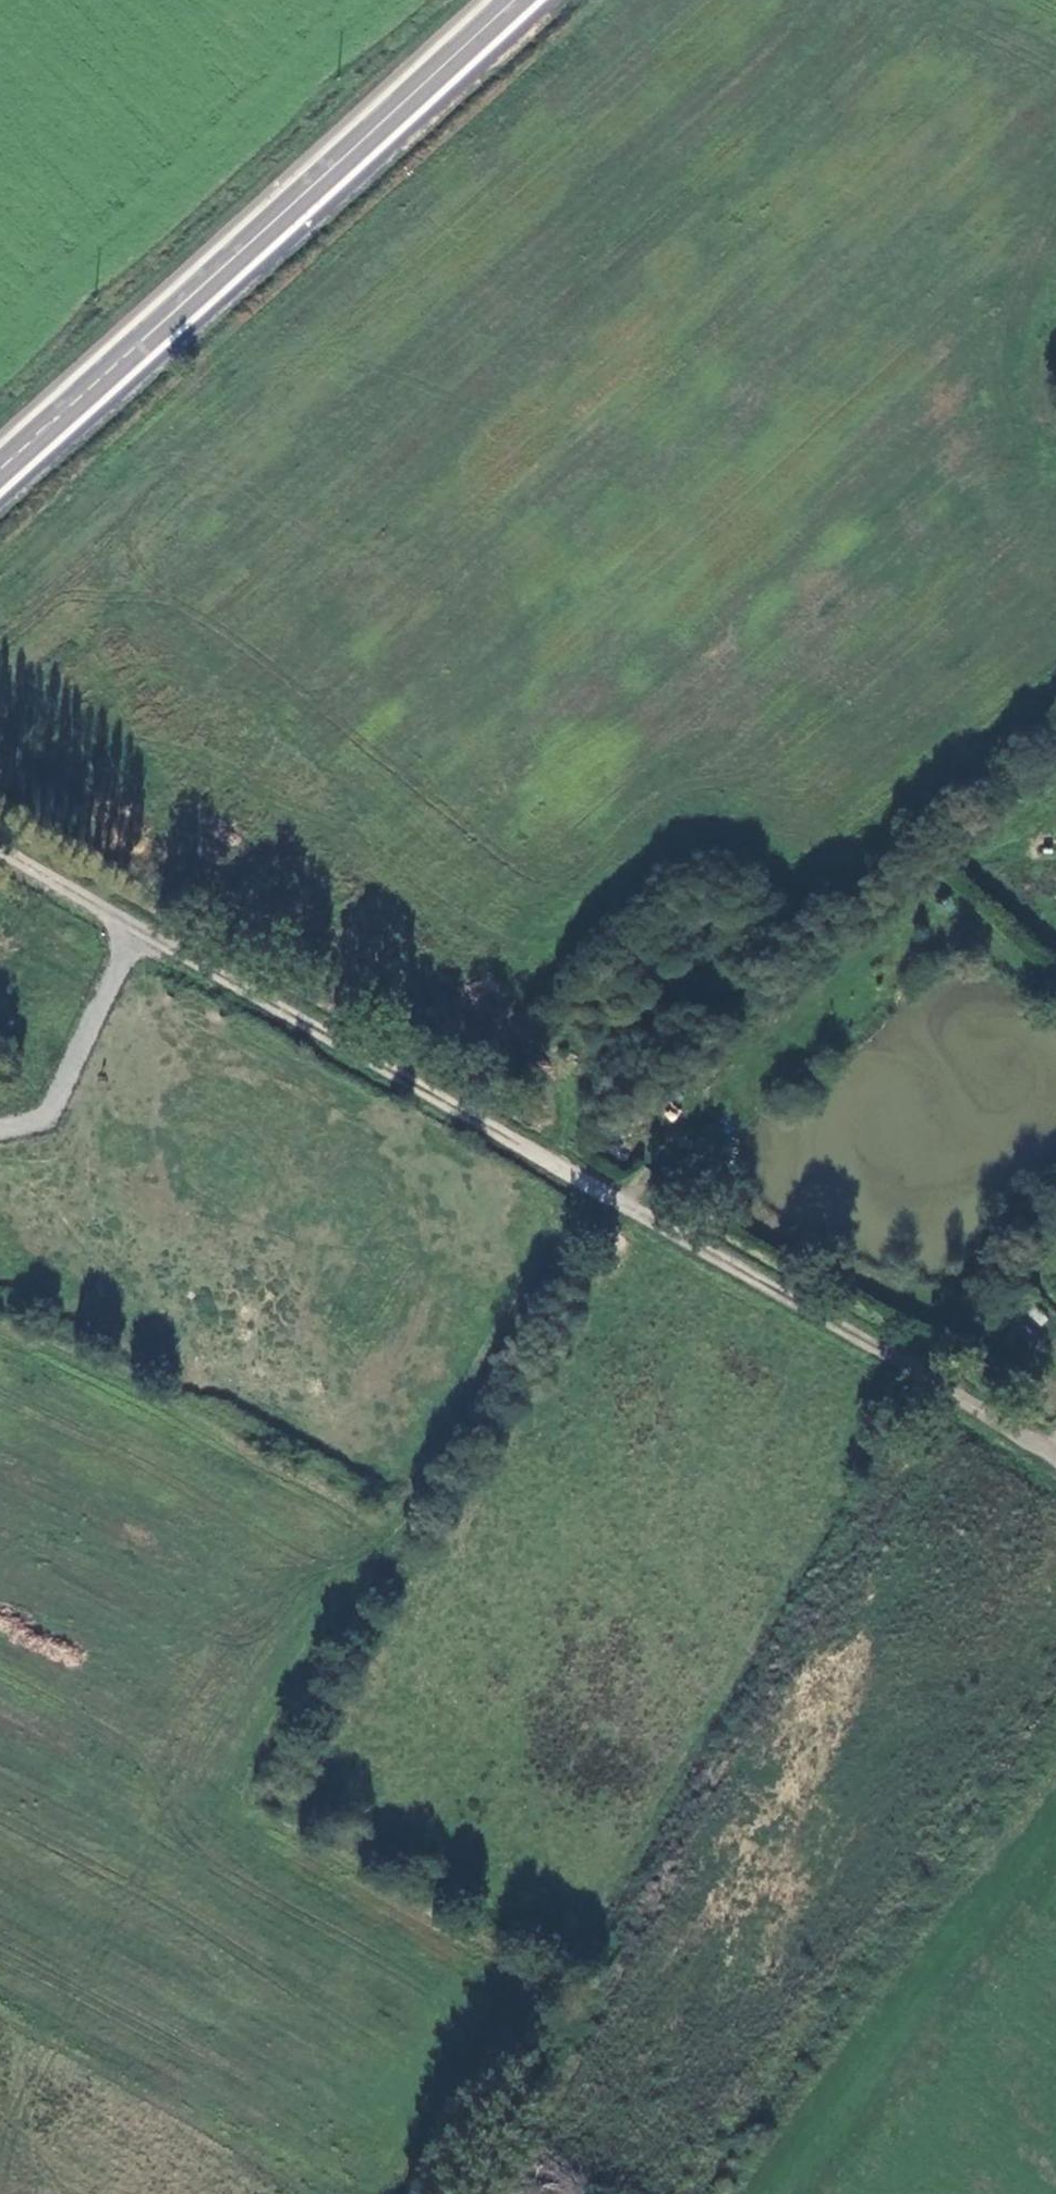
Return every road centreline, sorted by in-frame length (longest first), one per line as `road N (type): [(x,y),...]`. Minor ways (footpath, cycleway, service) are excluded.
road 1 (track): [(1055,1444),(128,935),(0,850)]
road 2 (secondary): [(529,0),(0,477)]

